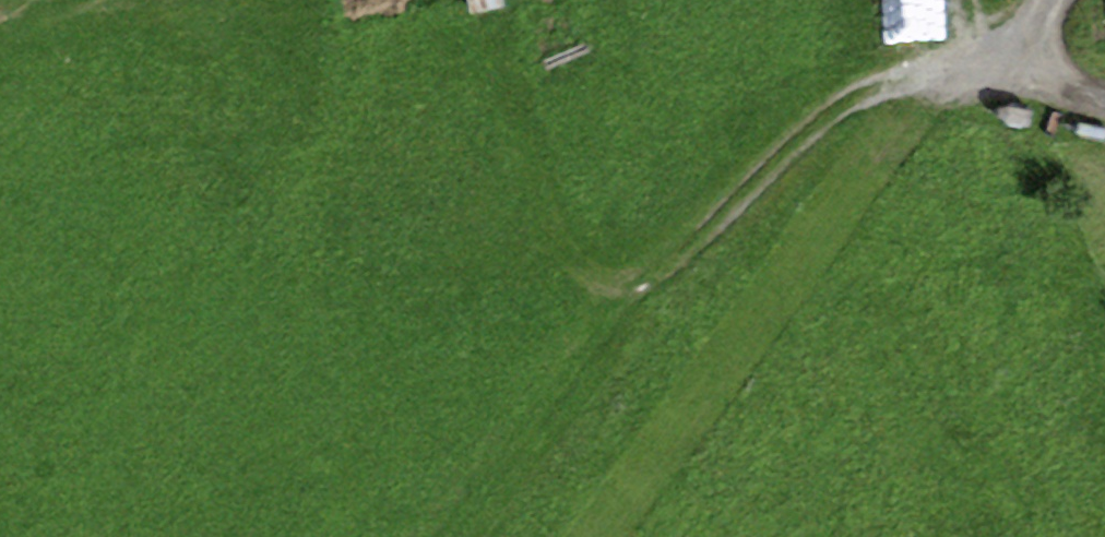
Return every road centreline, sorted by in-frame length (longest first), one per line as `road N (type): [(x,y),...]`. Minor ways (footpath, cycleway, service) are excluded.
road 1 (track): [(95,0),(3,54),(106,140),(388,268),(667,289)]
road 2 (track): [(1104,119),(1092,119),(996,54),(867,97),(667,289)]
road 3 (track): [(455,536),(667,289)]

